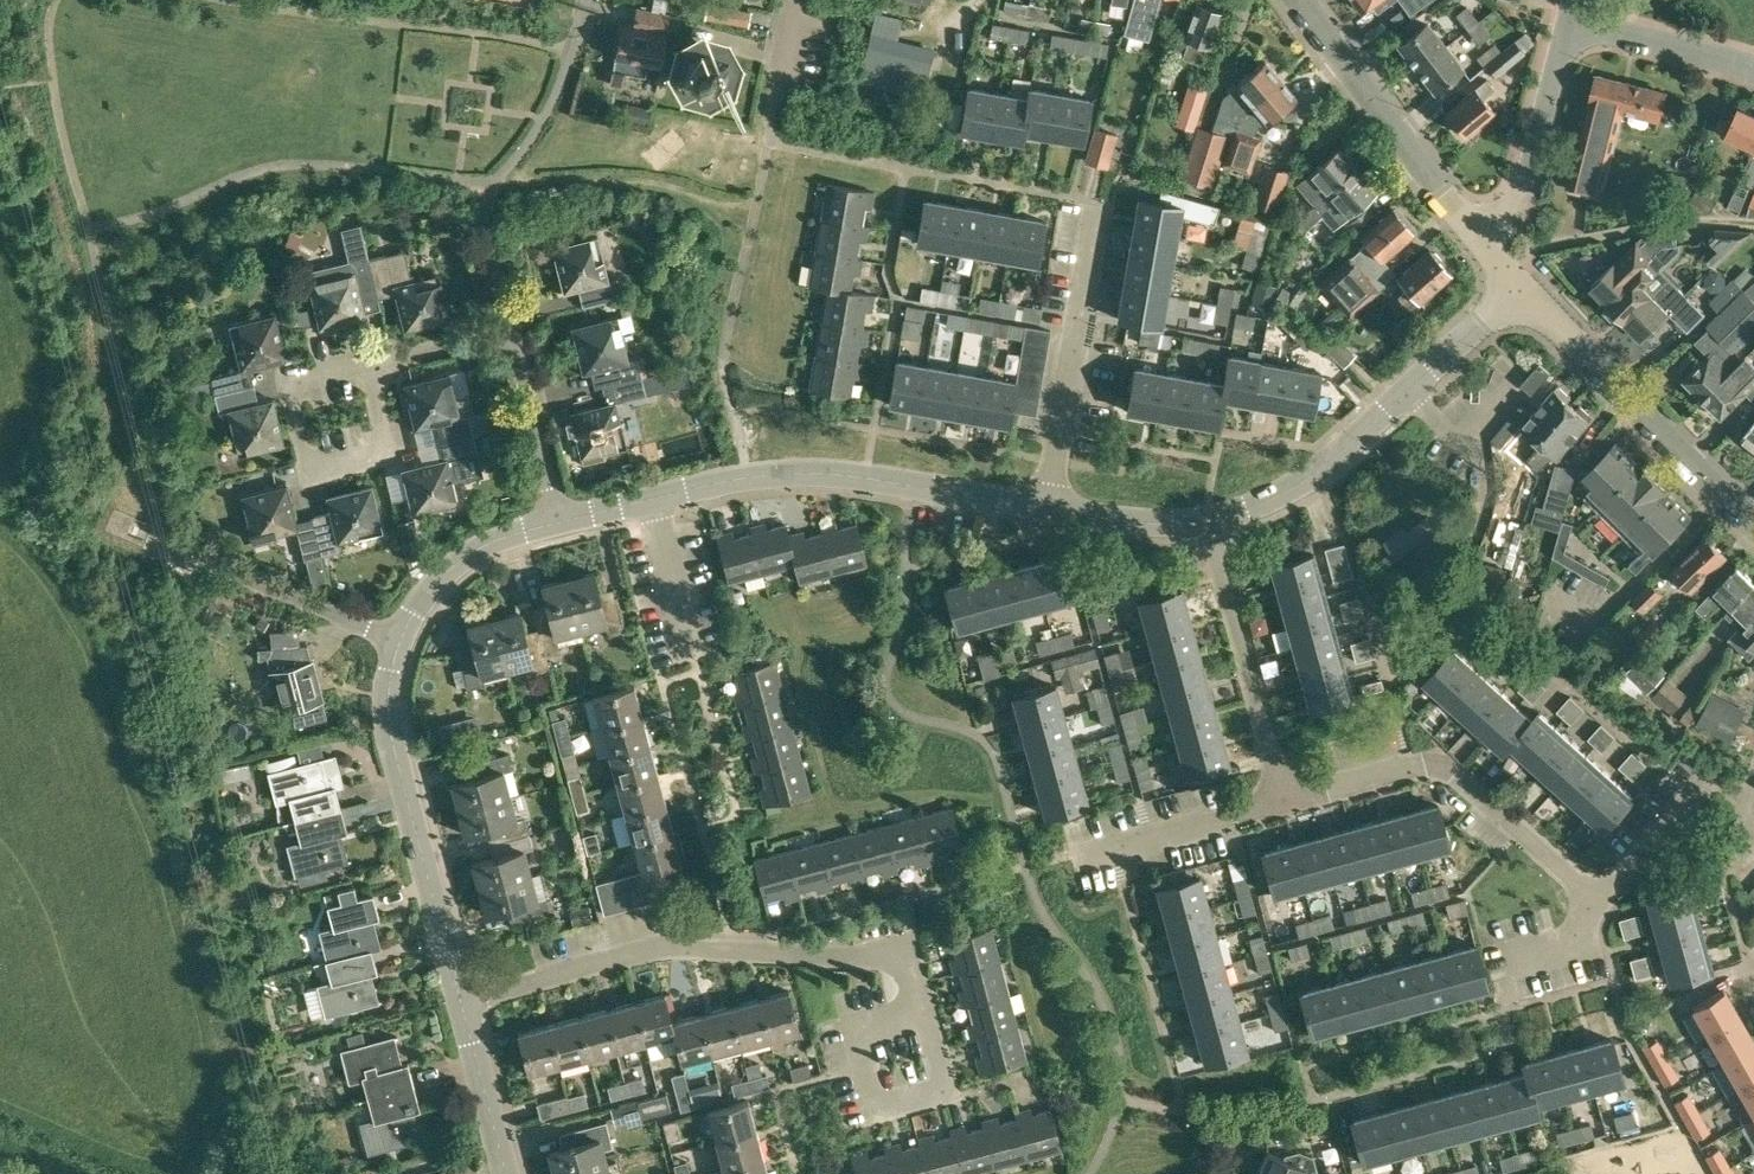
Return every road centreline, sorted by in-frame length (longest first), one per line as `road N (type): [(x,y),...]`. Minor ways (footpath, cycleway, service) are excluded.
road 1 (residential): [(454,993),(641,945),(863,951),(908,974),(920,1014)]
road 2 (residential): [(1046,514),(798,474),(747,477),(564,519)]
road 3 (residential): [(1521,292),(1304,483),(1208,523)]
road 4 (residential): [(1284,802),(1438,767),(1599,905)]
road 5 (residential): [(391,640),(396,751),(454,993)]
road 6 (residential): [(1753,522),(1521,292)]
road 7 (residential): [(1490,260),(1398,149),(1298,0)]
road 8 (unclassified): [(1046,514),(1098,219)]
road 9 (residential): [(1208,523),(1284,802)]
road 10 (residential): [(1490,260),(1522,194),(1562,15)]
road 11 (residential): [(370,360),(295,378),(289,391),(312,471),(378,456),(386,446)]
road 12 (unclassified): [(391,640),(189,558)]
road 13 (residential): [(564,519),(494,546),(408,608),(391,640)]
road 14 (residential): [(920,1014),(940,1087),(886,1102),(866,1029)]
road 15 (residential): [(1753,66),(1562,15)]
road 16 (residential): [(454,993),(503,1173)]
road 17 (residential): [(1110,844),(1284,802)]
road 18 (residential): [(564,519),(516,348)]
road 19 (residential): [(1599,905),(1711,784)]
road 20 (residential): [(1208,523),(1137,527),(1046,514)]
road 21 (residential): [(516,348),(479,337),(370,360)]
road 22 (residential): [(1497,959),(1581,936),(1599,905)]

